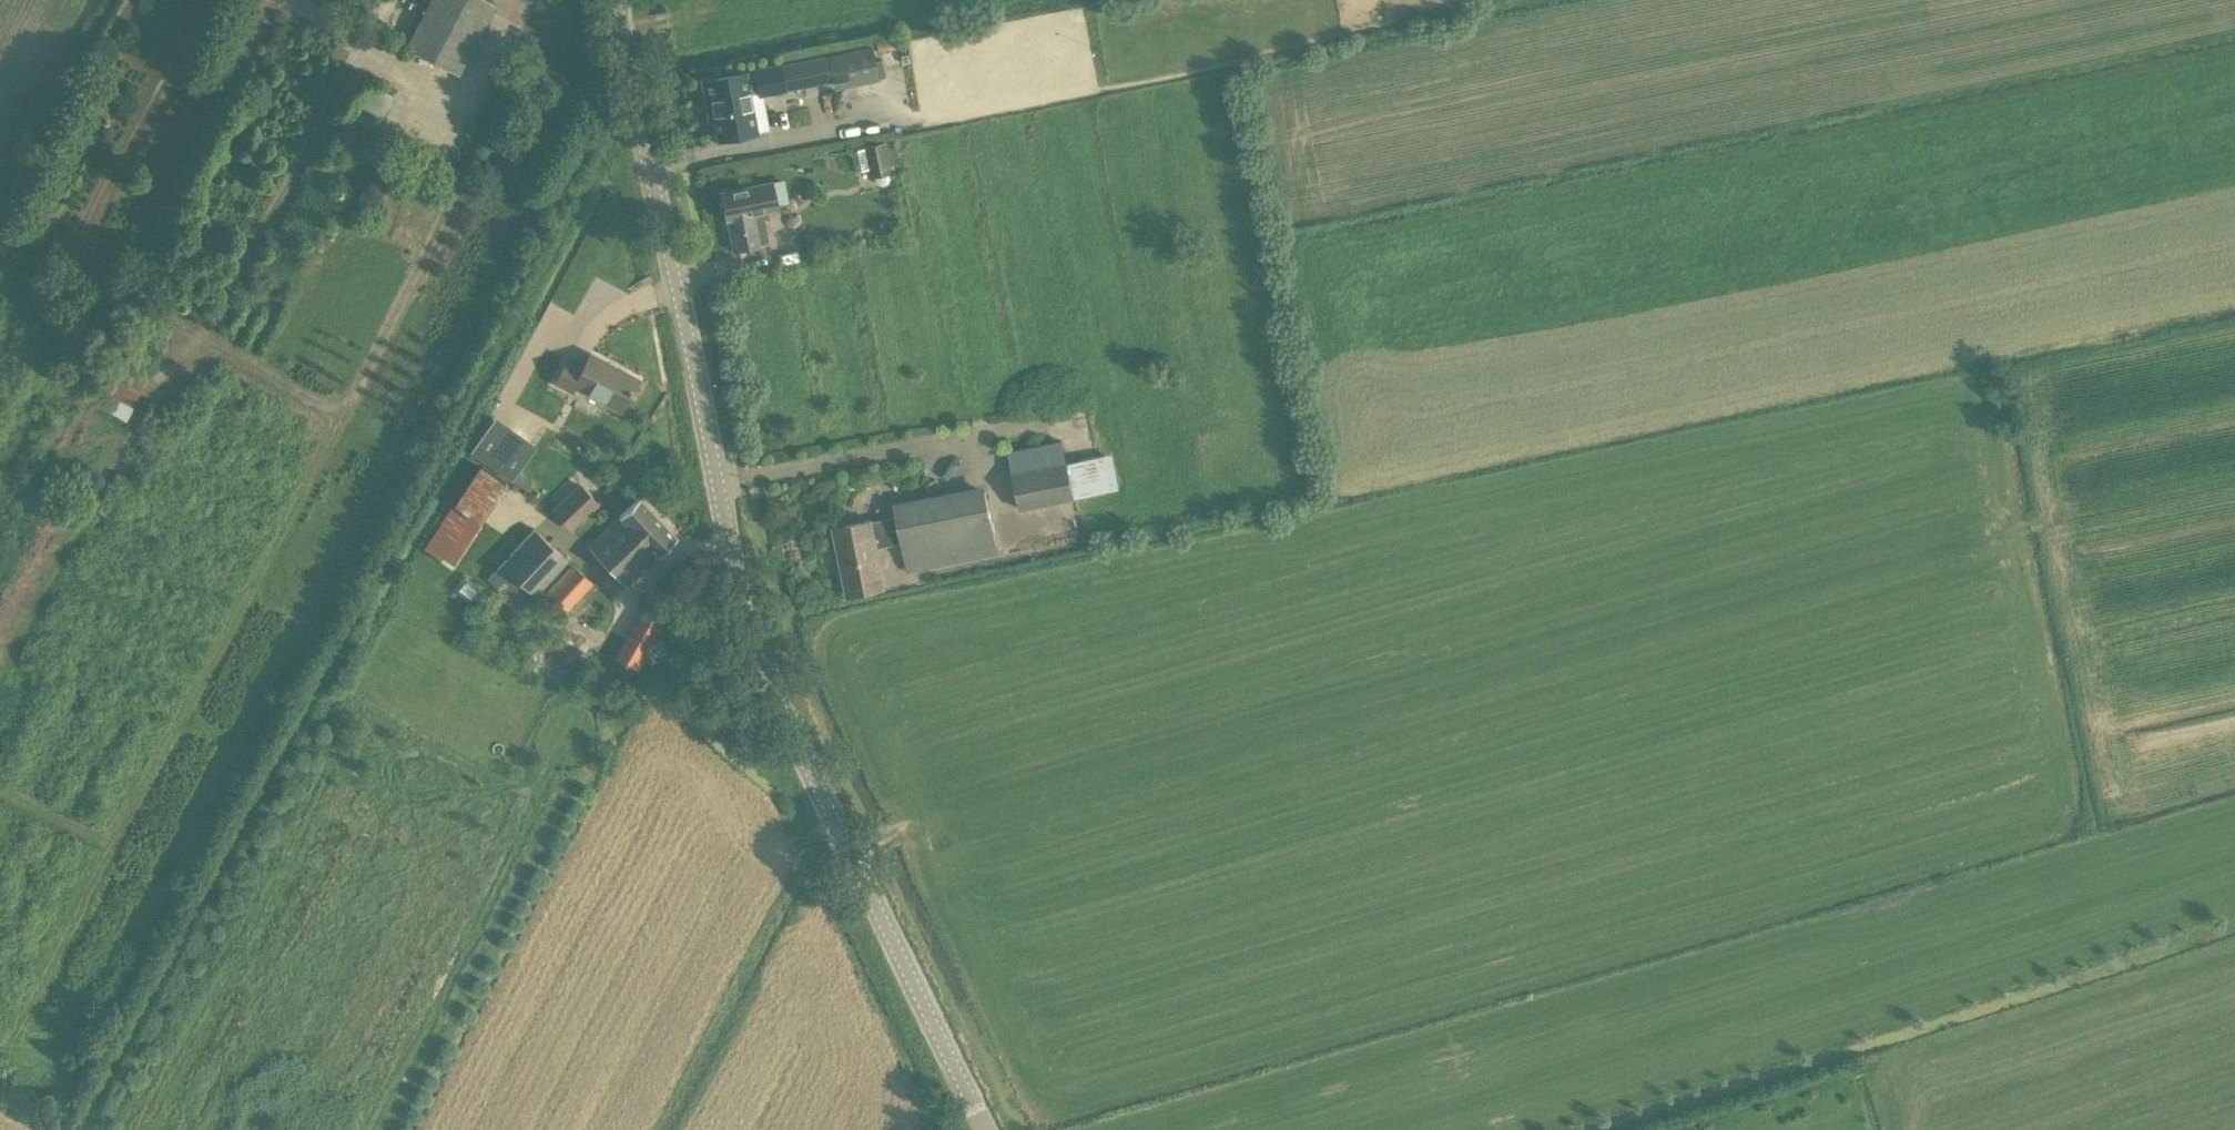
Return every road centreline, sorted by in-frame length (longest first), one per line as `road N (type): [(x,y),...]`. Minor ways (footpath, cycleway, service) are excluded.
road 1 (tertiary): [(987,1129),(824,799),(755,639),(617,0)]

